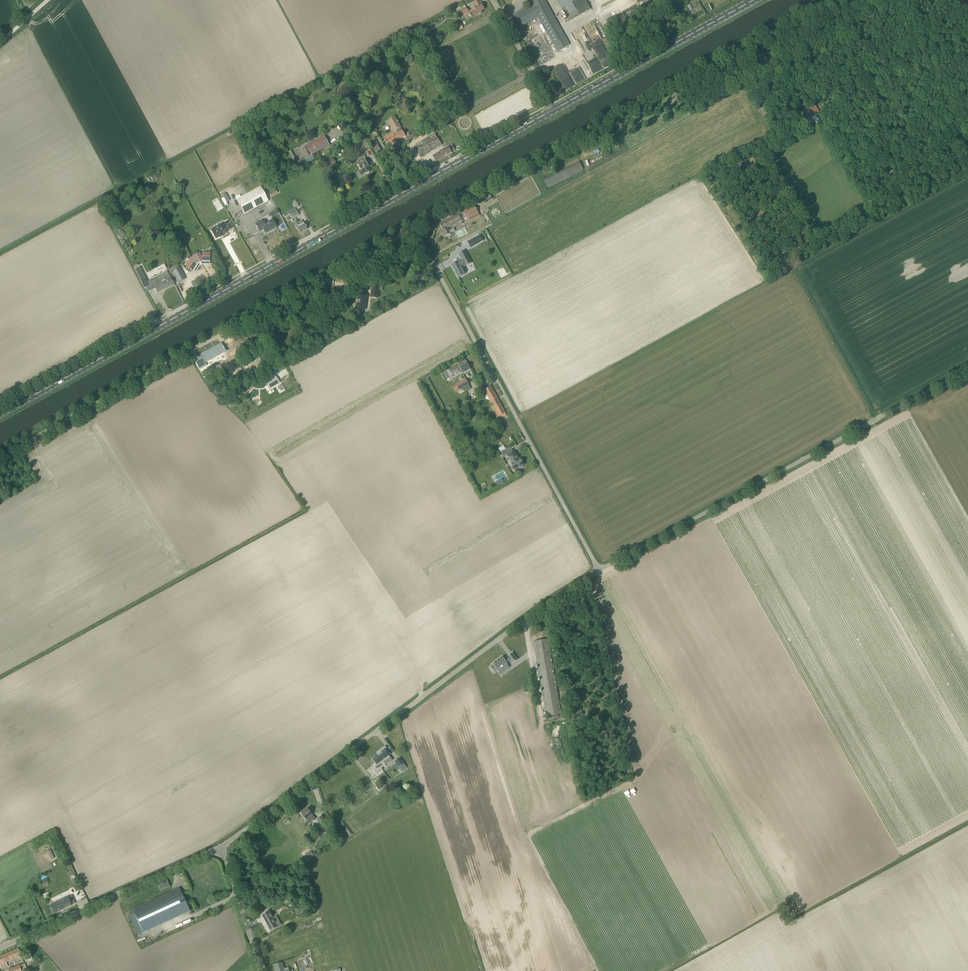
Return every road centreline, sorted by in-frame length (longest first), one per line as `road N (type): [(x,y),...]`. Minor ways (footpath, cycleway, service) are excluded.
road 1 (primary): [(0,412),(553,111)]
road 2 (unclassified): [(0,455),(410,225)]
road 3 (unclassified): [(219,849),(600,574)]
road 4 (unclassified): [(410,225),(820,0)]
road 5 (unclassified): [(600,574),(967,368)]
road 6 (unclassified): [(600,574),(410,225)]
road 7 (unclassified): [(0,950),(219,849)]
road 8 (primary): [(553,111),(754,0)]
road 9 (unclassified): [(261,970),(219,849)]
road 10 (unclassified): [(553,111),(492,0)]

